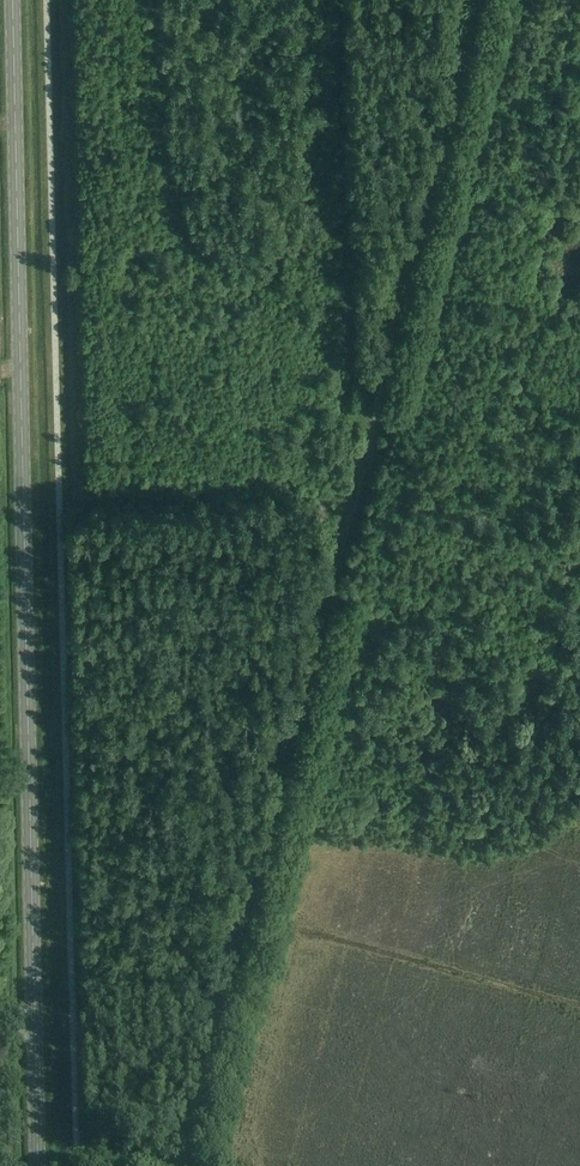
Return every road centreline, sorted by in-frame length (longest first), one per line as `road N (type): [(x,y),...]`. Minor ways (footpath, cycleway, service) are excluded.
road 1 (track): [(178,1165),(478,0)]
road 2 (primary): [(37,1165),(13,0)]

